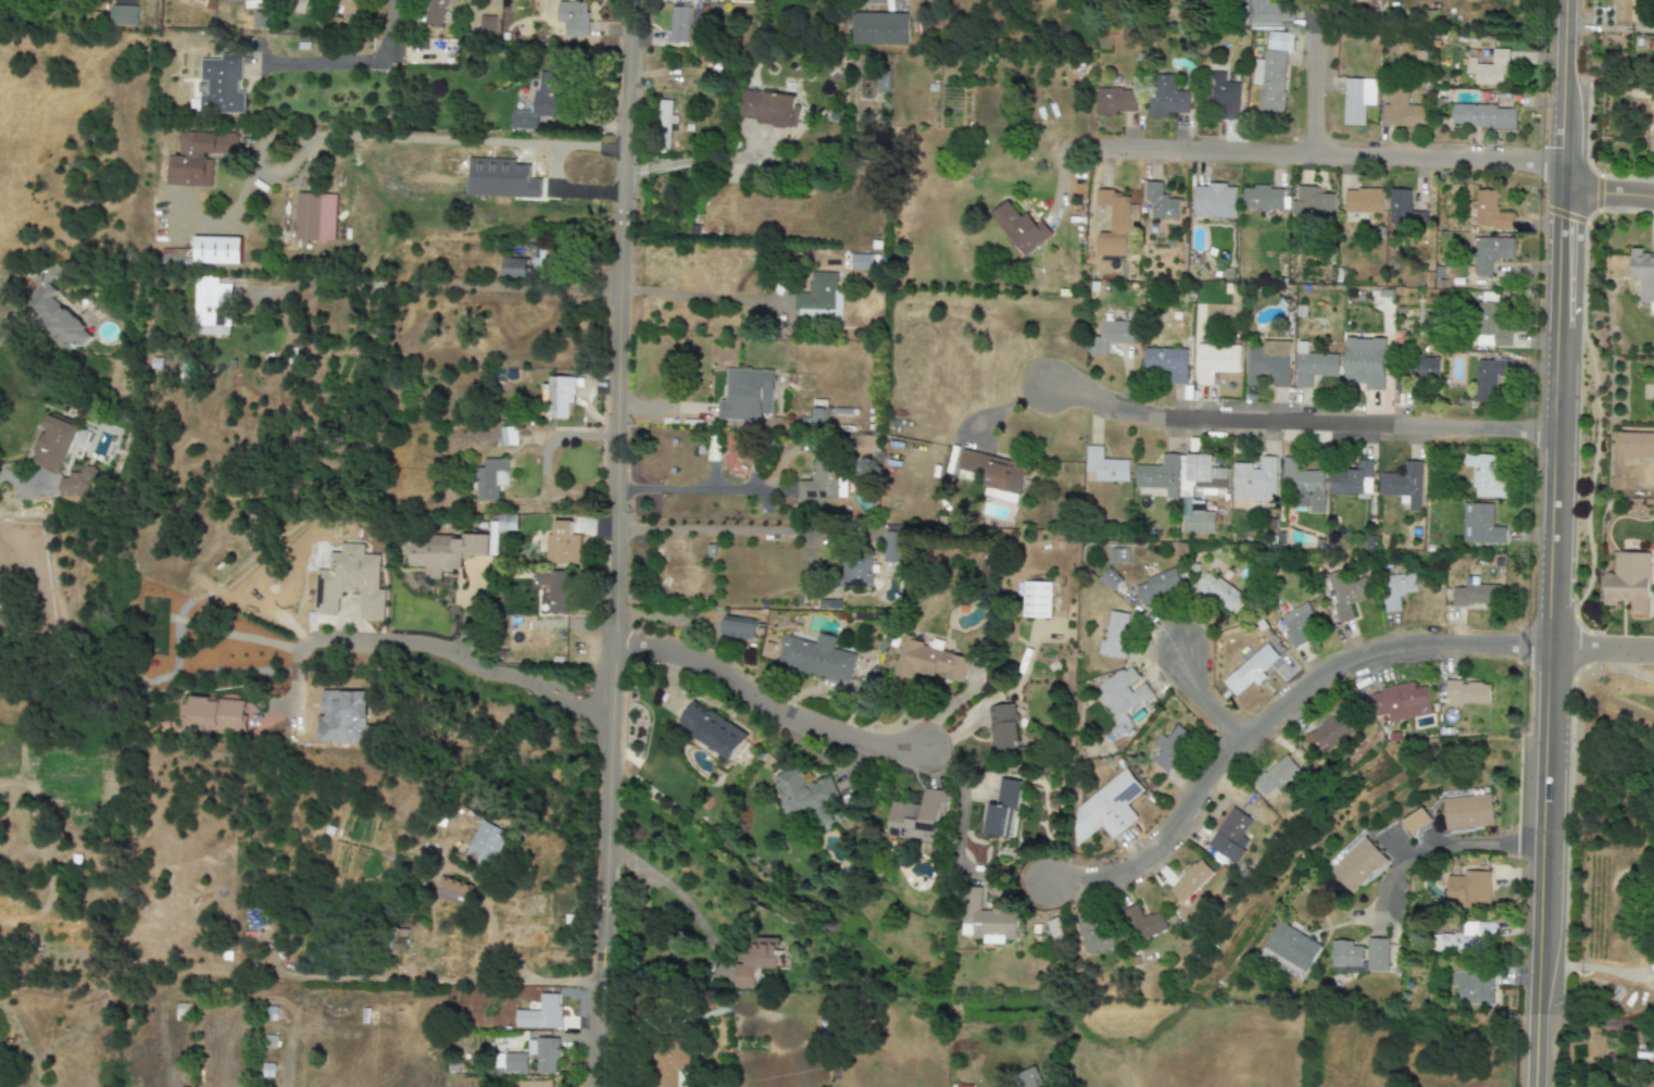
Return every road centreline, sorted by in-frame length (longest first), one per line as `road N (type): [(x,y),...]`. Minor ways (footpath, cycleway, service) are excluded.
road 1 (tertiary): [(1534,1086),(1568,196),(1563,0)]
road 2 (tertiary): [(598,1086),(629,0)]
road 3 (residential): [(1050,874),(1103,871),(1138,857),(1216,763),(1341,660),(1437,637),(1548,651)]
road 4 (residential): [(1052,383),(1180,420),(1561,426)]
road 5 (residential): [(763,299),(308,278),(270,289)]
road 6 (residential): [(1100,146),(1565,160)]
road 7 (residential): [(625,145),(316,136),(290,164),(264,176)]
road 8 (residential): [(614,647),(705,661),(790,715),(868,741),(927,749)]
road 9 (residential): [(610,721),(416,642),(308,641)]
road 10 (residential): [(615,529),(828,530)]
road 11 (residential): [(606,839),(672,887),(705,929),(723,971)]
road 12 (residential): [(271,66),(378,55),(391,0)]
road 13 (residential): [(616,490),(777,491)]
road 14 (residential): [(1317,152),(1321,28)]

